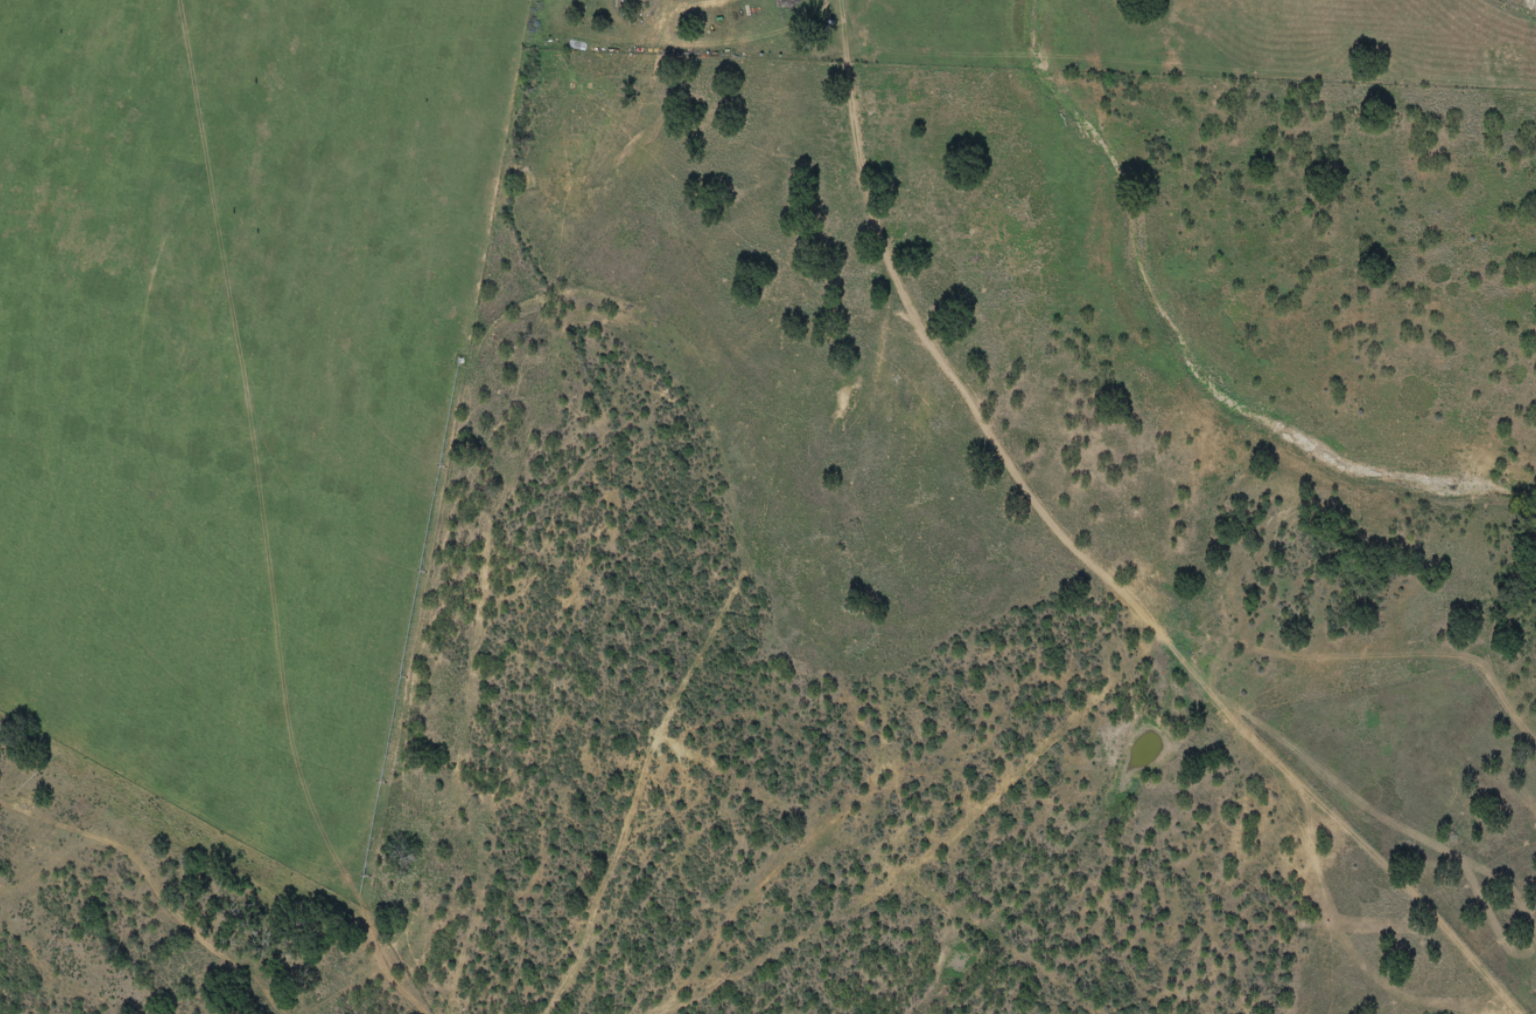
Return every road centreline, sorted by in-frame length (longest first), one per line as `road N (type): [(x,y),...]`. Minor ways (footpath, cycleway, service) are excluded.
road 1 (residential): [(1535,847),(1406,724),(1228,694),(1189,609),(957,421),(917,346),(922,326),(863,197),(856,0)]

